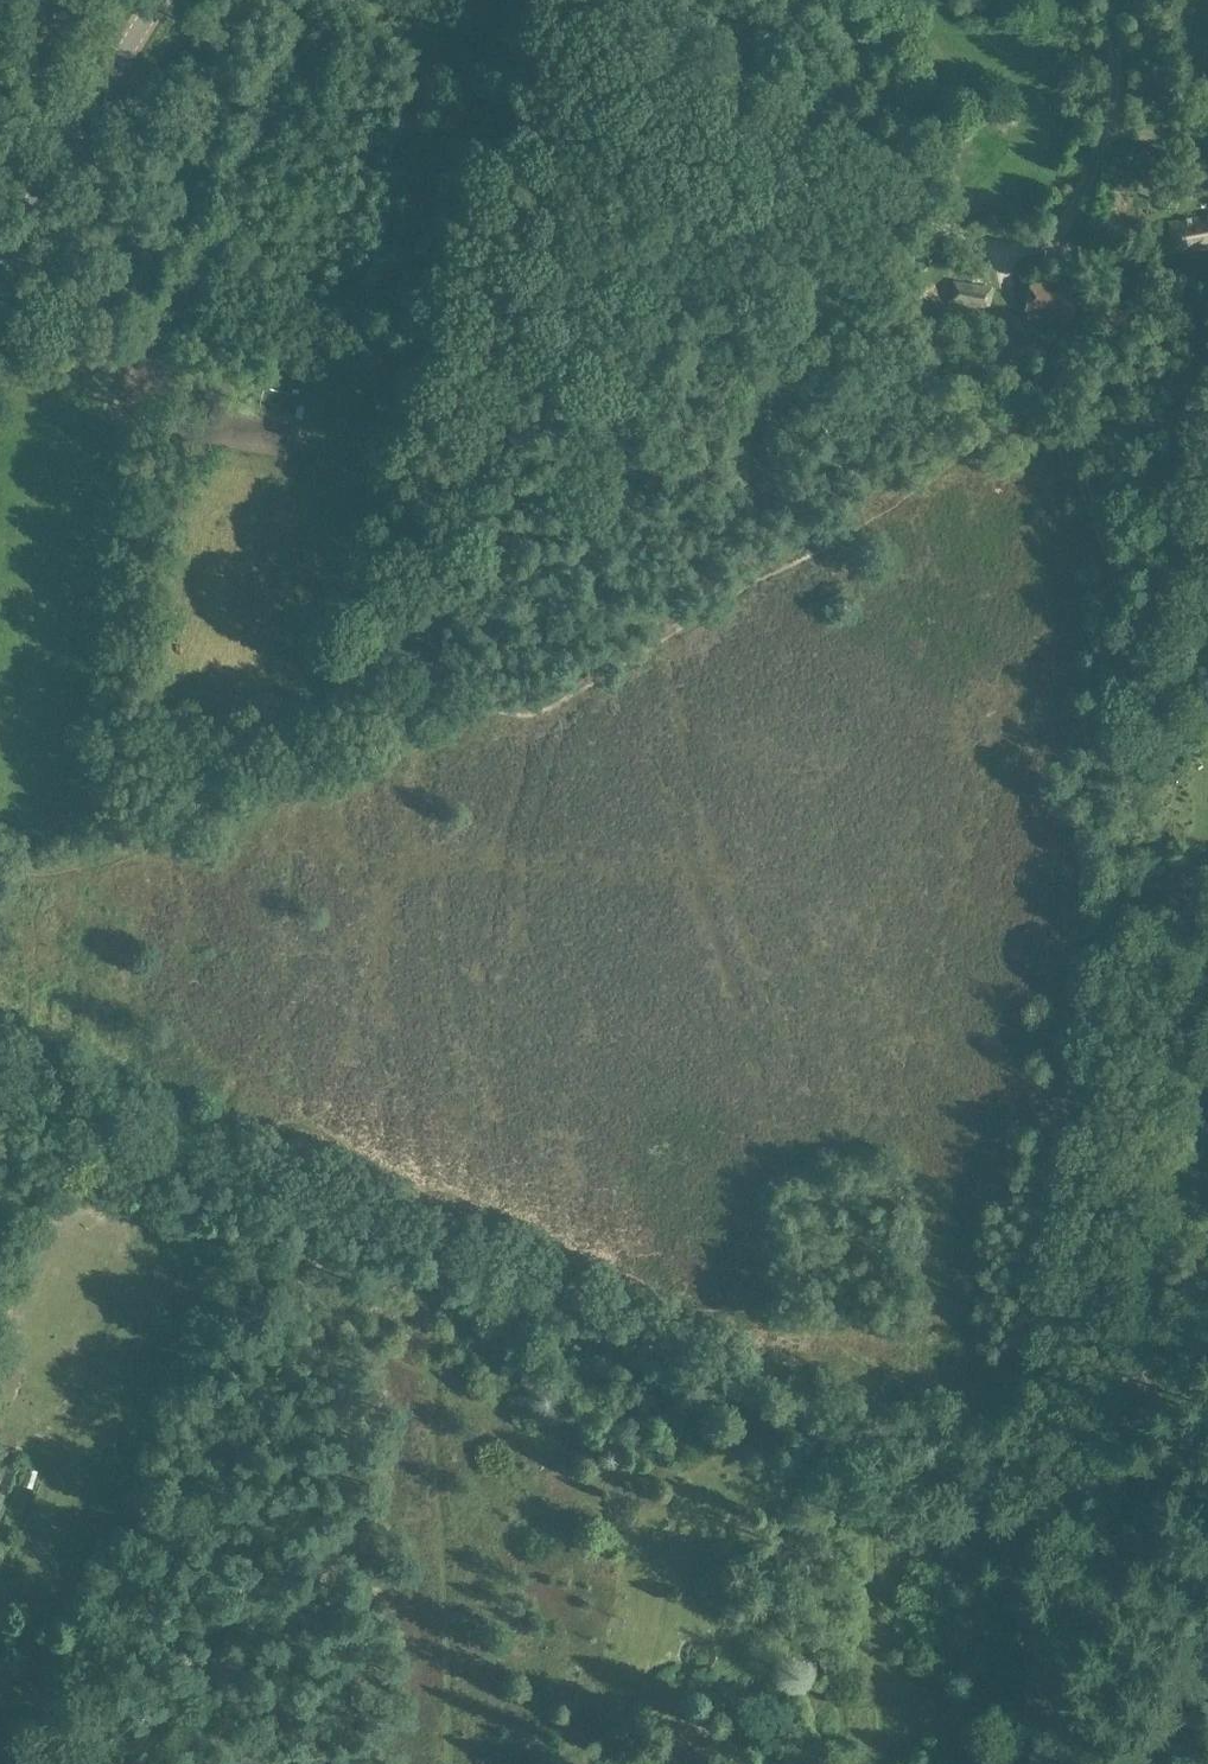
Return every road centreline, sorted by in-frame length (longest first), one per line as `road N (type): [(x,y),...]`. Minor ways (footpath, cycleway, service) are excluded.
road 1 (track): [(507,0),(561,60),(667,118),(999,248),(1060,247),(1113,111),(1117,78),(1102,0)]
road 2 (track): [(1118,271),(1120,338),(1078,440),(1080,474),(1126,619),(1090,920),(1100,935),(1120,942),(1191,955)]
road 3 (track): [(1207,782),(1191,955),(1187,1065),(1195,1109)]
road 4 (tertiary): [(0,260),(155,0)]
road 5 (track): [(1060,247),(1129,274),(1207,278)]

